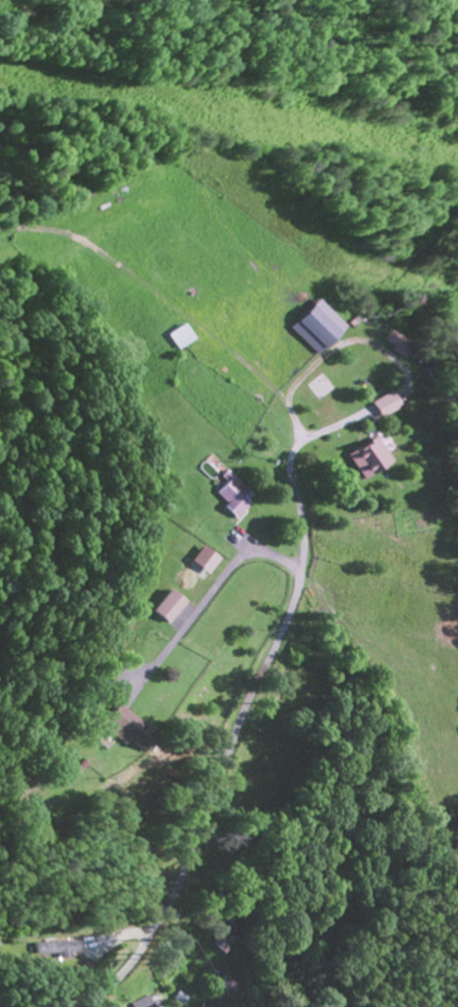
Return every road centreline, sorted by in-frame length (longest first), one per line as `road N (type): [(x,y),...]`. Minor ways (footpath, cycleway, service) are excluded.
road 1 (residential): [(66,1006),(116,980),(157,919),(298,588)]

